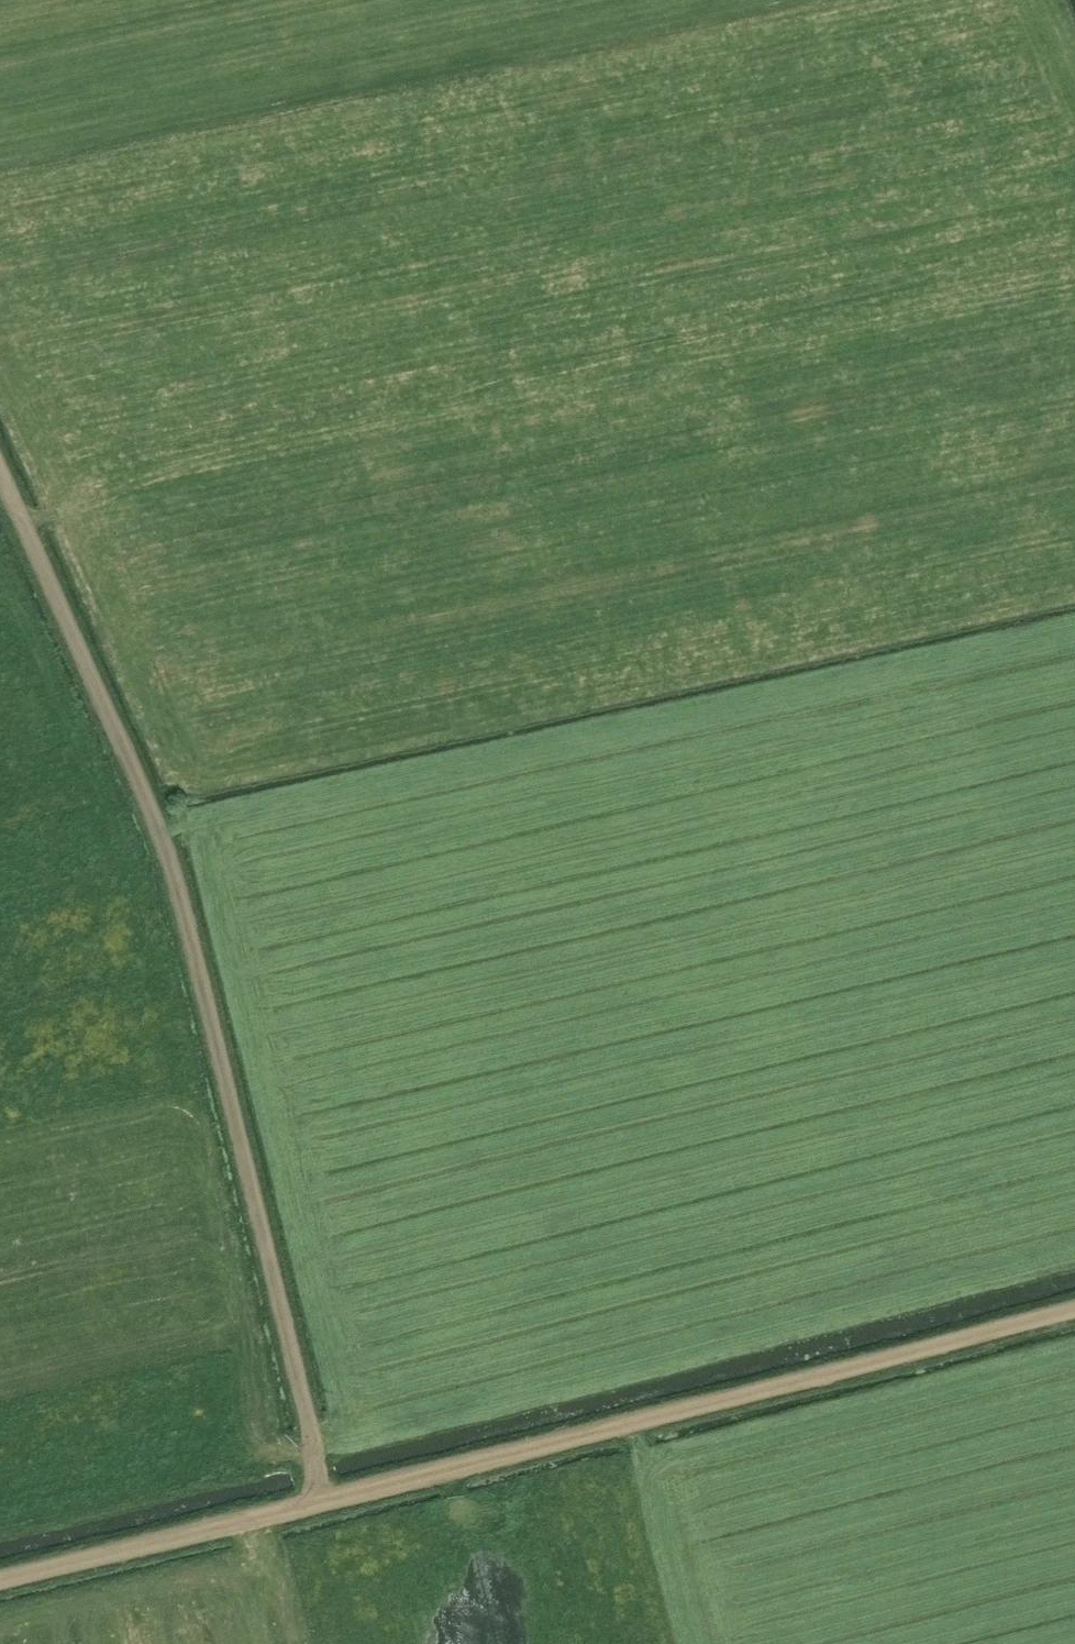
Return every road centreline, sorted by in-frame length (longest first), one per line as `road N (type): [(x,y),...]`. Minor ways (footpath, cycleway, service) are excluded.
road 1 (track): [(1074,1308),(0,1576)]
road 2 (track): [(327,1499),(167,841),(0,472)]

